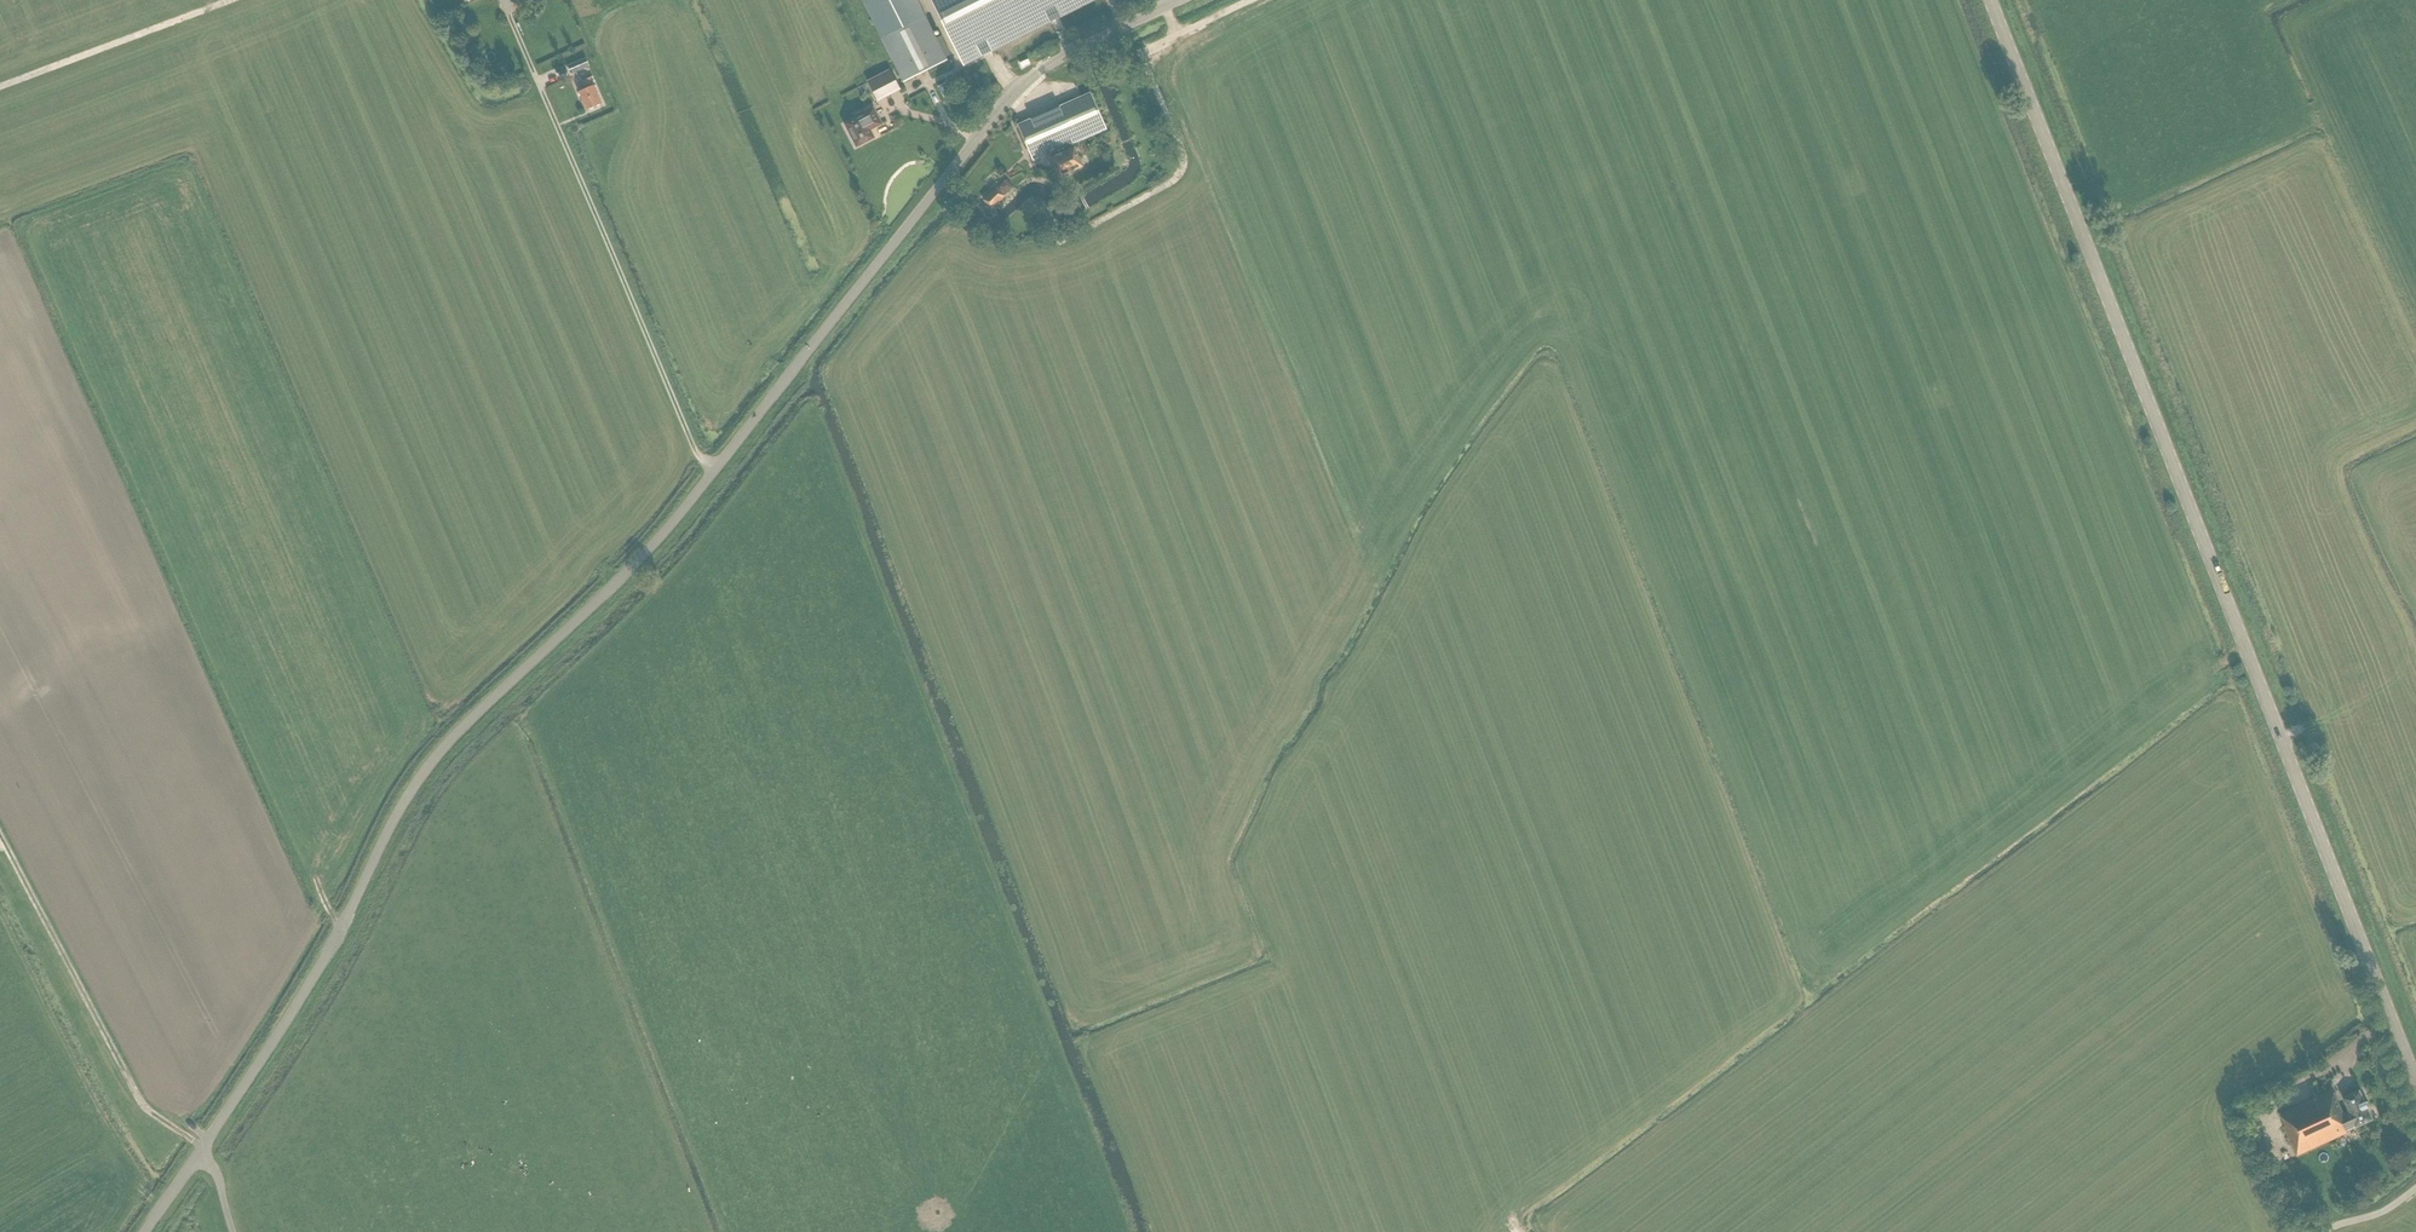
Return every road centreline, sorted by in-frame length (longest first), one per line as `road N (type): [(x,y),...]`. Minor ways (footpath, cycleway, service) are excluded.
road 1 (unclassified): [(149,1231),(304,999),(424,775),(637,565),(1034,78),(1183,0)]
road 2 (tertiary): [(2415,1080),(1990,0)]
road 3 (track): [(1062,240),(1173,180),(1182,167),(1183,149),(1142,55),(1251,0)]
road 4 (track): [(205,1147),(141,1105),(5,842)]
road 5 (track): [(222,0),(0,87)]

